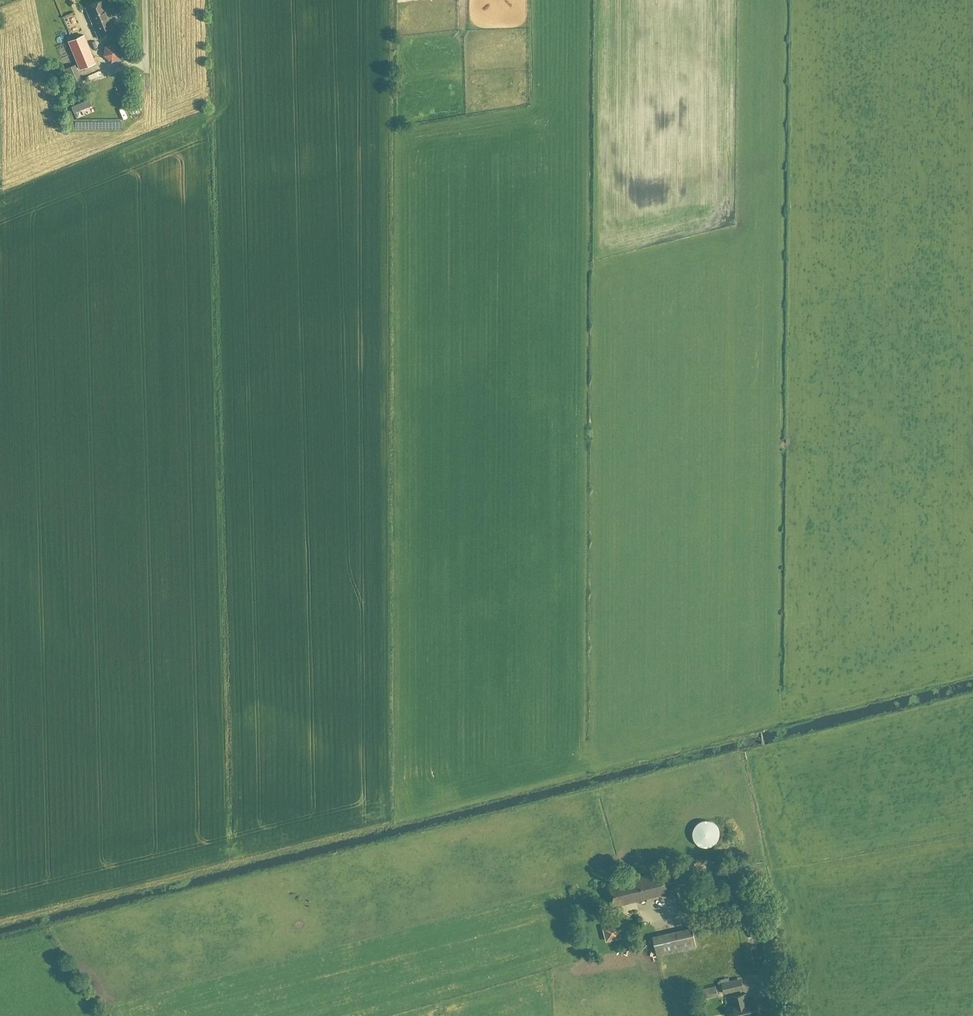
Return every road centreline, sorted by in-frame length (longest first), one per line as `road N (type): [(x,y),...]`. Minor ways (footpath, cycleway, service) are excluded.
road 1 (unclassified): [(792,1015),(764,888)]

